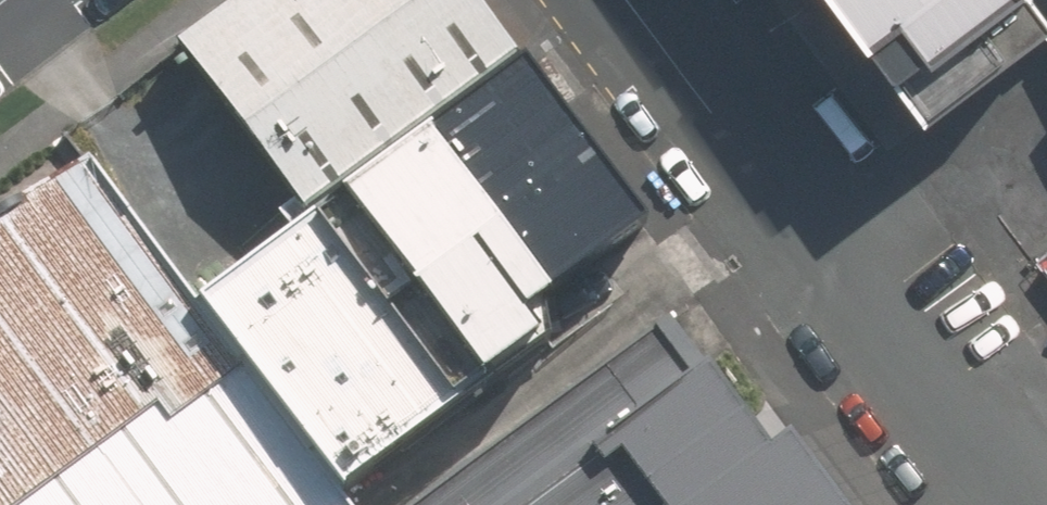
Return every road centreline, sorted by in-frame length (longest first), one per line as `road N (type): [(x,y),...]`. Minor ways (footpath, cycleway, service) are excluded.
road 1 (residential): [(624,0),(997,504)]

